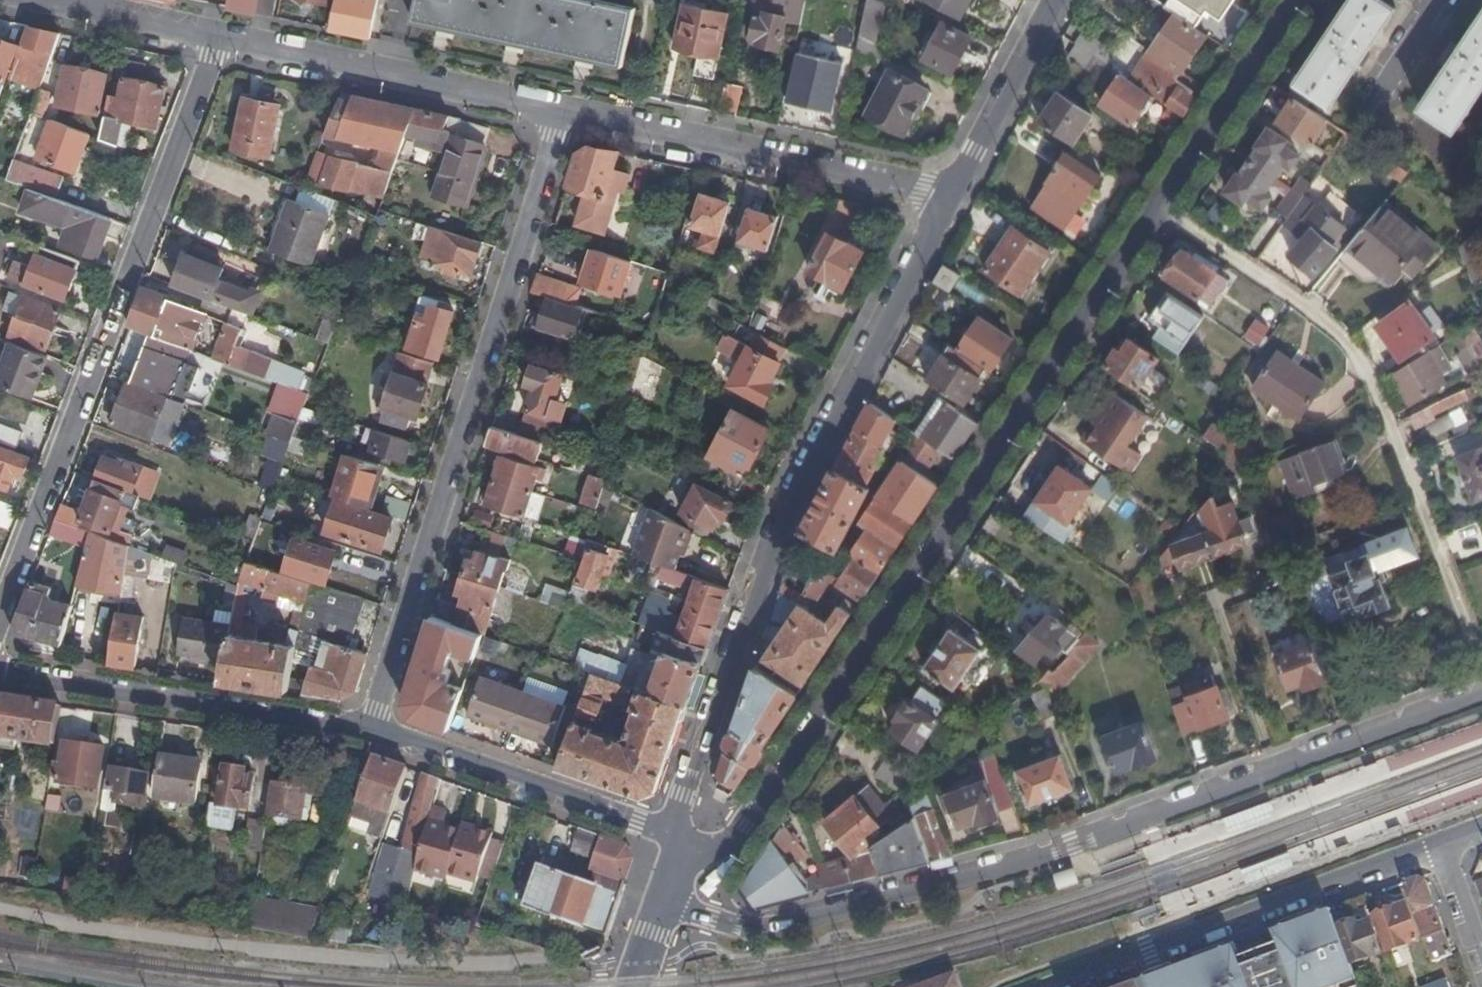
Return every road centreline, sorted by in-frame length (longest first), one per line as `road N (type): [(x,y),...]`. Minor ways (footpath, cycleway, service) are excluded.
road 1 (unclassified): [(1481,694),(990,874),(745,931),(662,902)]
road 2 (tertiary): [(677,845),(705,852),(746,829),(989,450),(1158,209)]
road 3 (tertiary): [(951,196),(774,538),(682,790),(677,845)]
road 4 (residential): [(373,730),(566,112)]
road 5 (residential): [(219,38),(0,629)]
road 6 (residential): [(1481,667),(1397,436),(1348,341),(1158,209)]
road 7 (unclassified): [(1052,986),(1440,846)]
road 8 (tertiary): [(951,196),(566,112)]
road 9 (residential): [(373,730),(0,673)]
road 10 (tertiary): [(566,112),(219,38)]
road 11 (residential): [(677,845),(655,825),(373,730)]
road 12 (tertiary): [(1158,209),(1297,0)]
road 13 (tertiary): [(1050,0),(951,196)]
road 14 (tertiary): [(219,38),(81,8)]
road 15 (residential): [(1481,962),(1440,846)]

